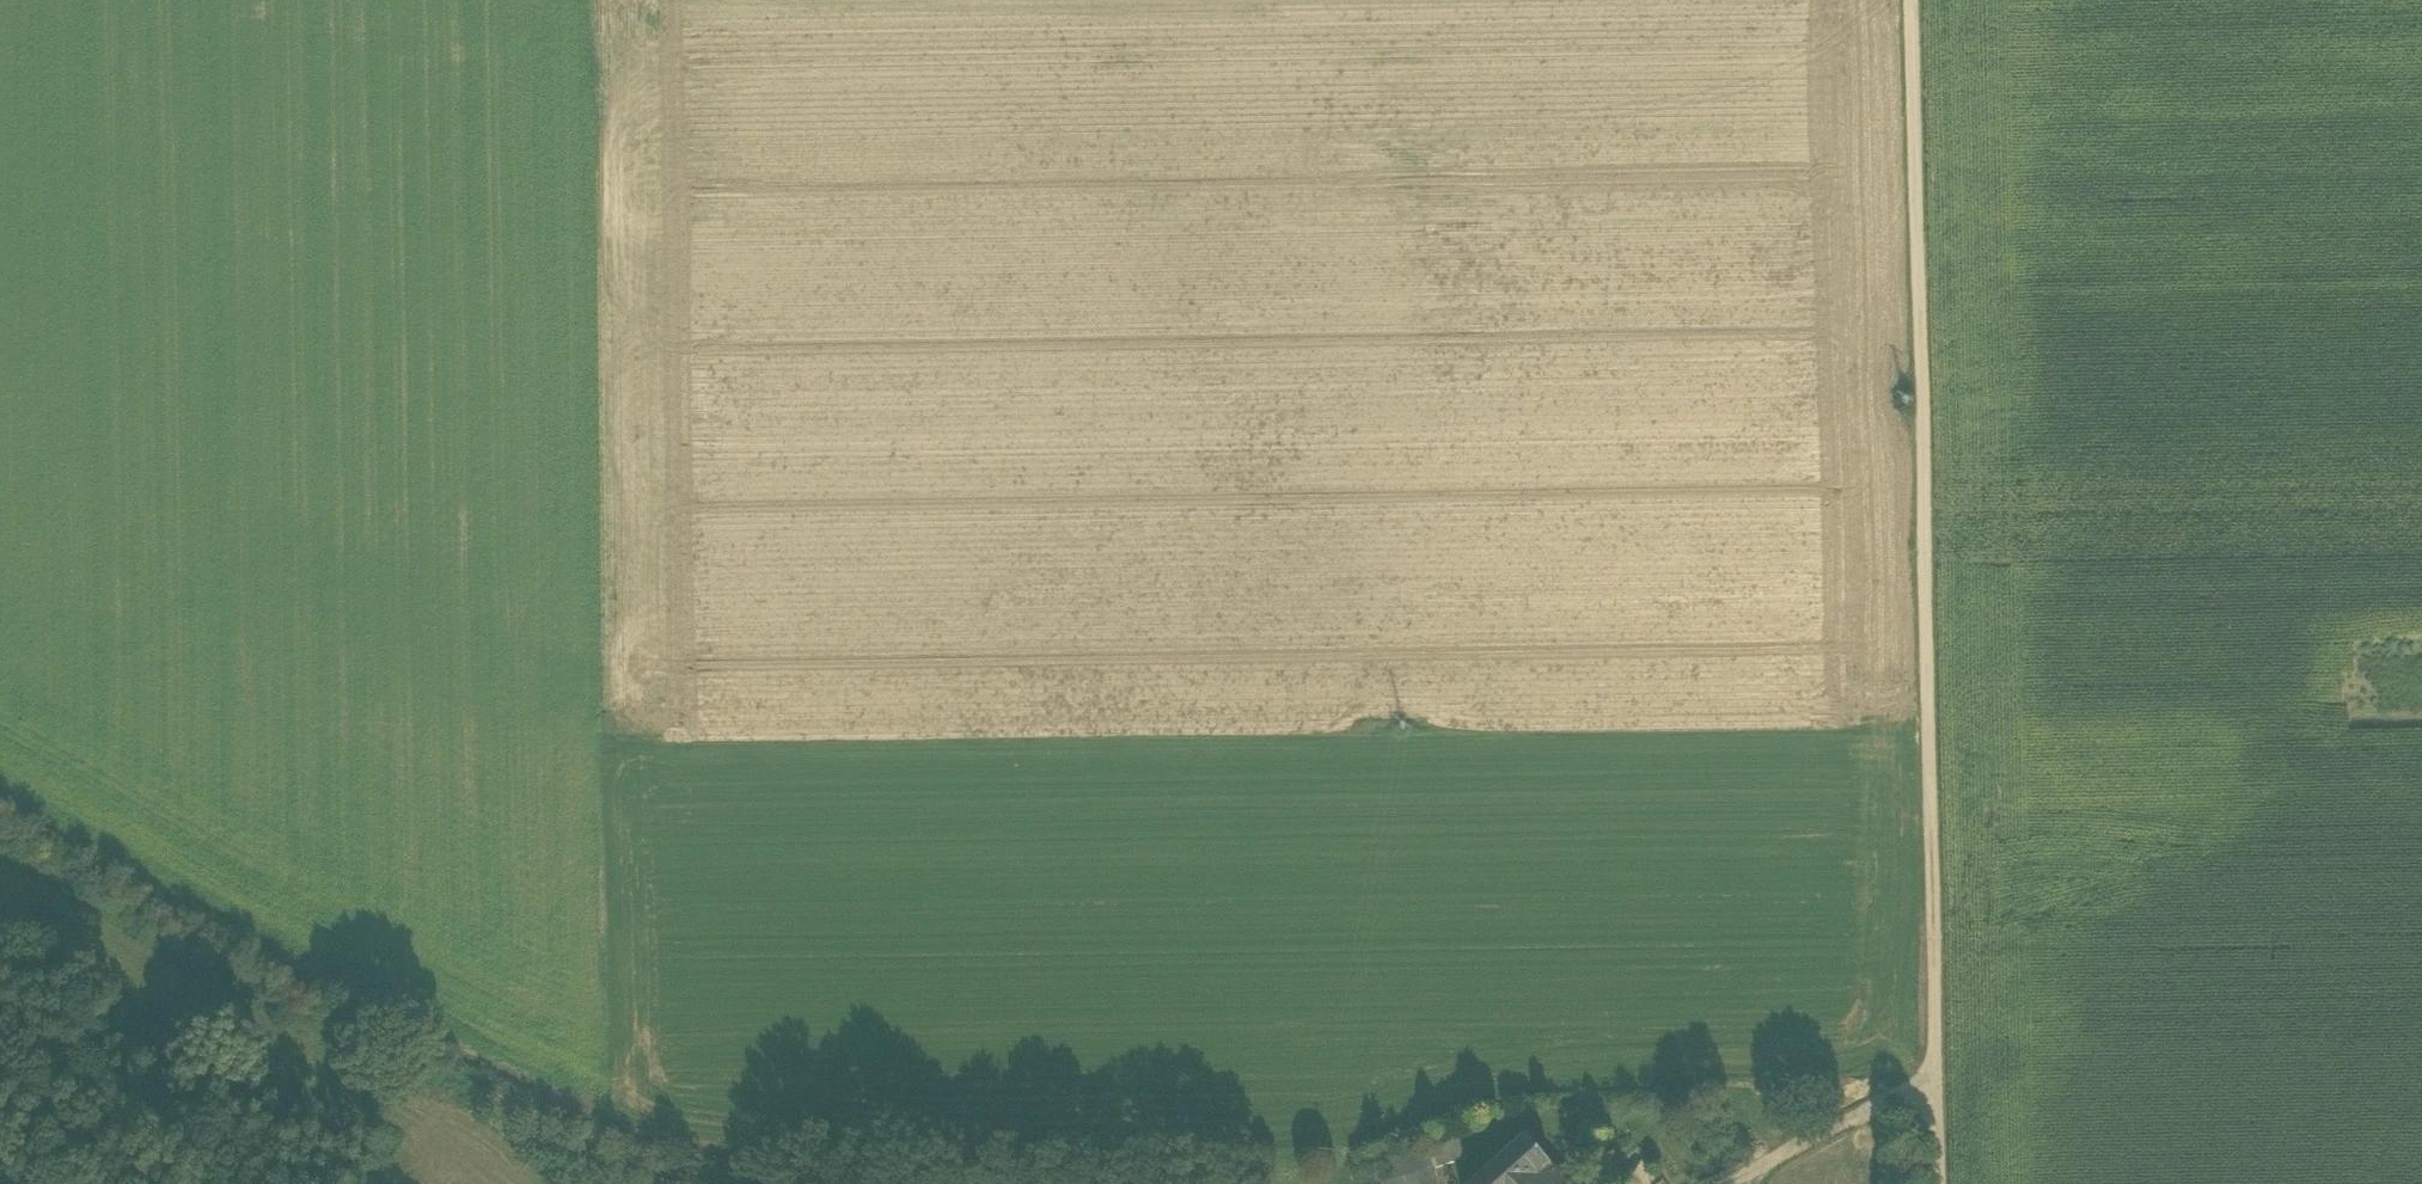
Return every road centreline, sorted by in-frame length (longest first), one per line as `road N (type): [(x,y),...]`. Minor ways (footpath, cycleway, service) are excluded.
road 1 (track): [(1912,0),(1935,1183)]

